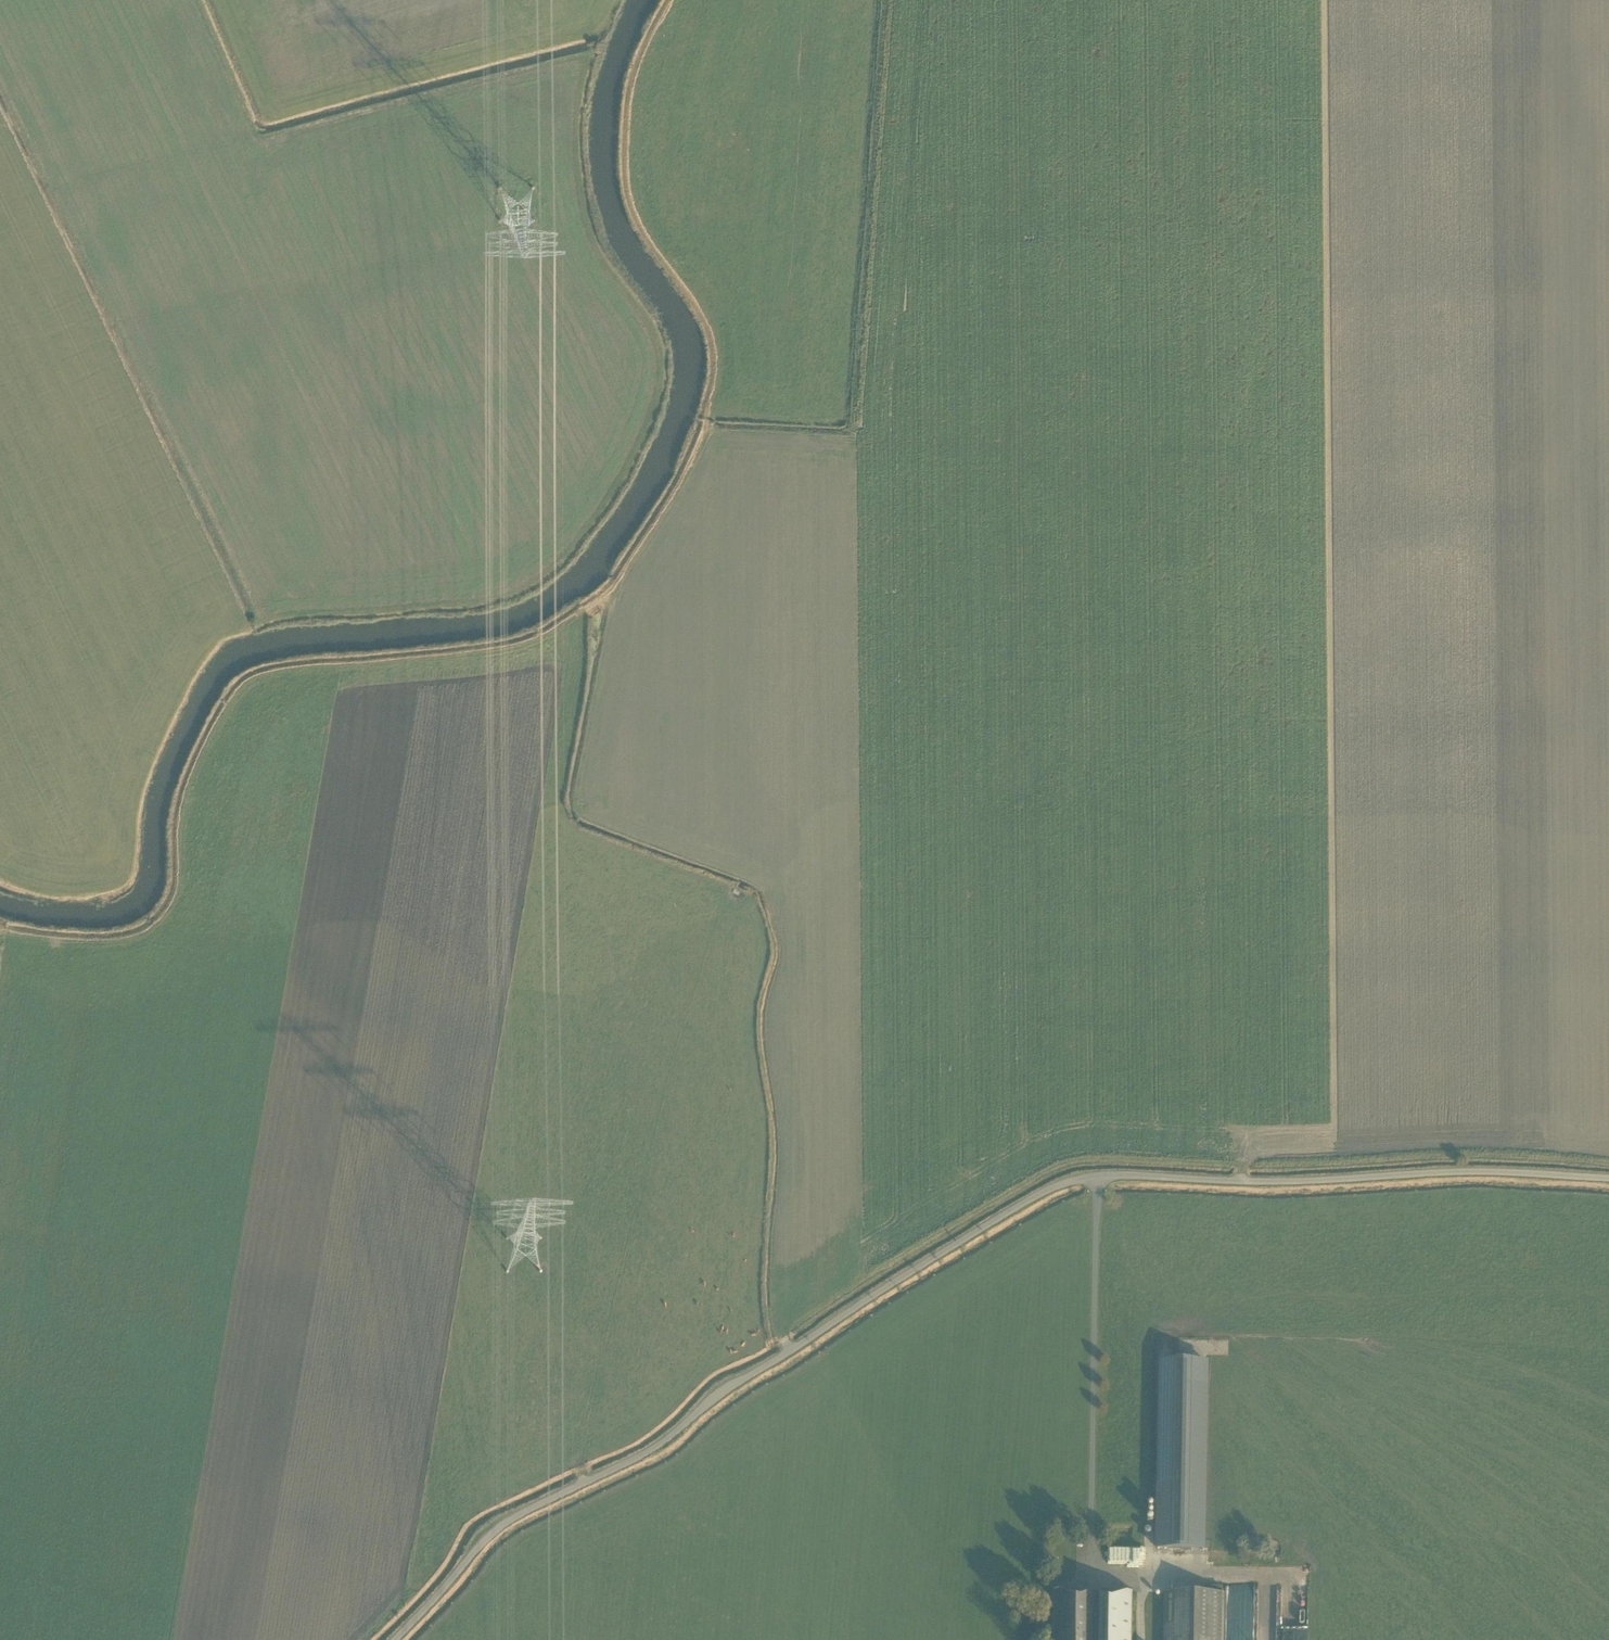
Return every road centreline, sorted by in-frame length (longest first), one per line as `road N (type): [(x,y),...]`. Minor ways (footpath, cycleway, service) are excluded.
road 1 (tertiary): [(404,1639),(454,1586),(485,1535),(671,1442),(708,1407),(1061,1190),(1121,1179),(1608,1177)]

